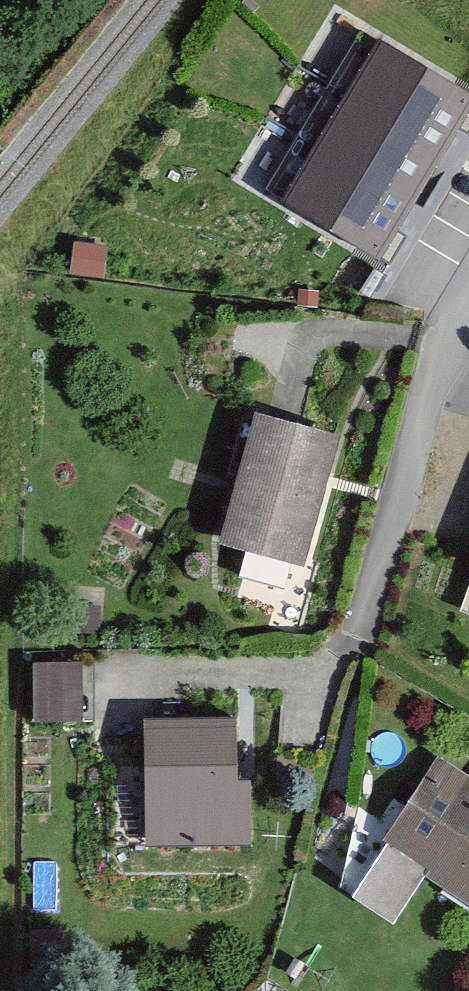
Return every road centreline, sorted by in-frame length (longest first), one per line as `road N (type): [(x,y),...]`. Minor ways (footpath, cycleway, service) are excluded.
road 1 (residential): [(468,291),(434,365),(356,637),(335,658)]

